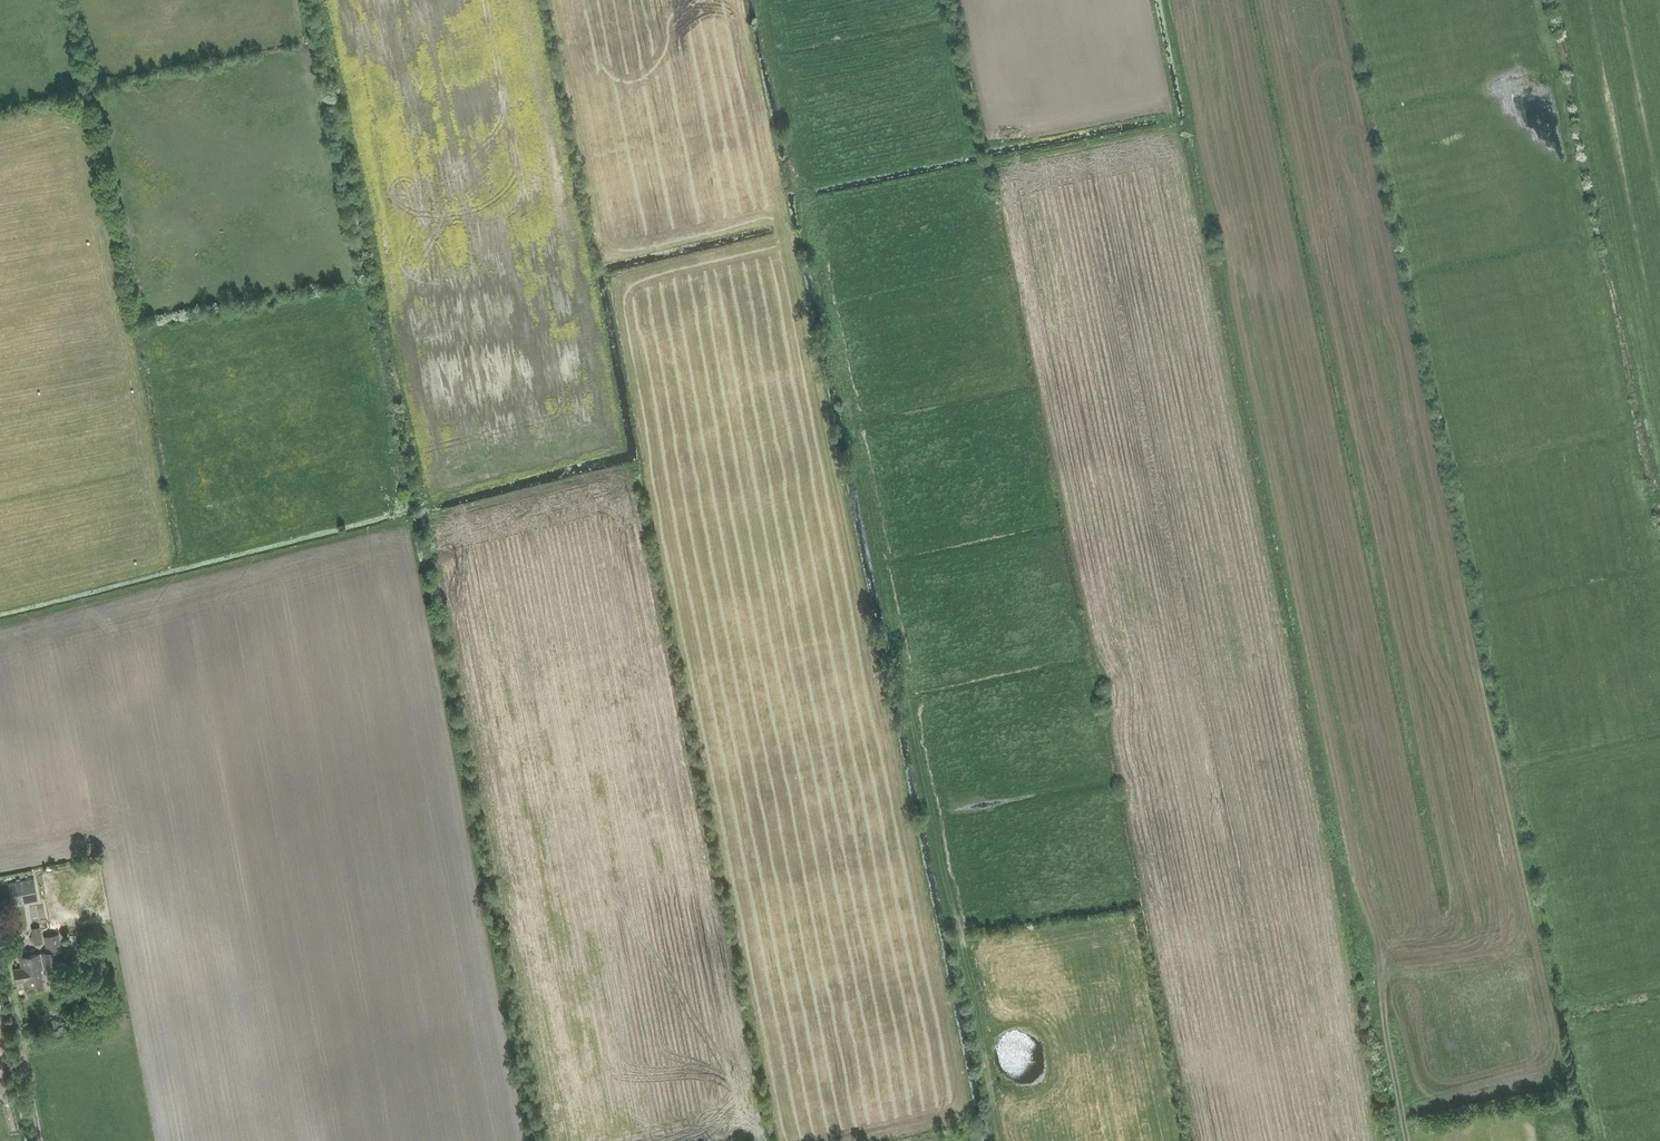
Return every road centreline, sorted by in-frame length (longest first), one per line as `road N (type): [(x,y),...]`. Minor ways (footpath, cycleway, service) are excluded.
road 1 (track): [(0,954),(38,1140)]

